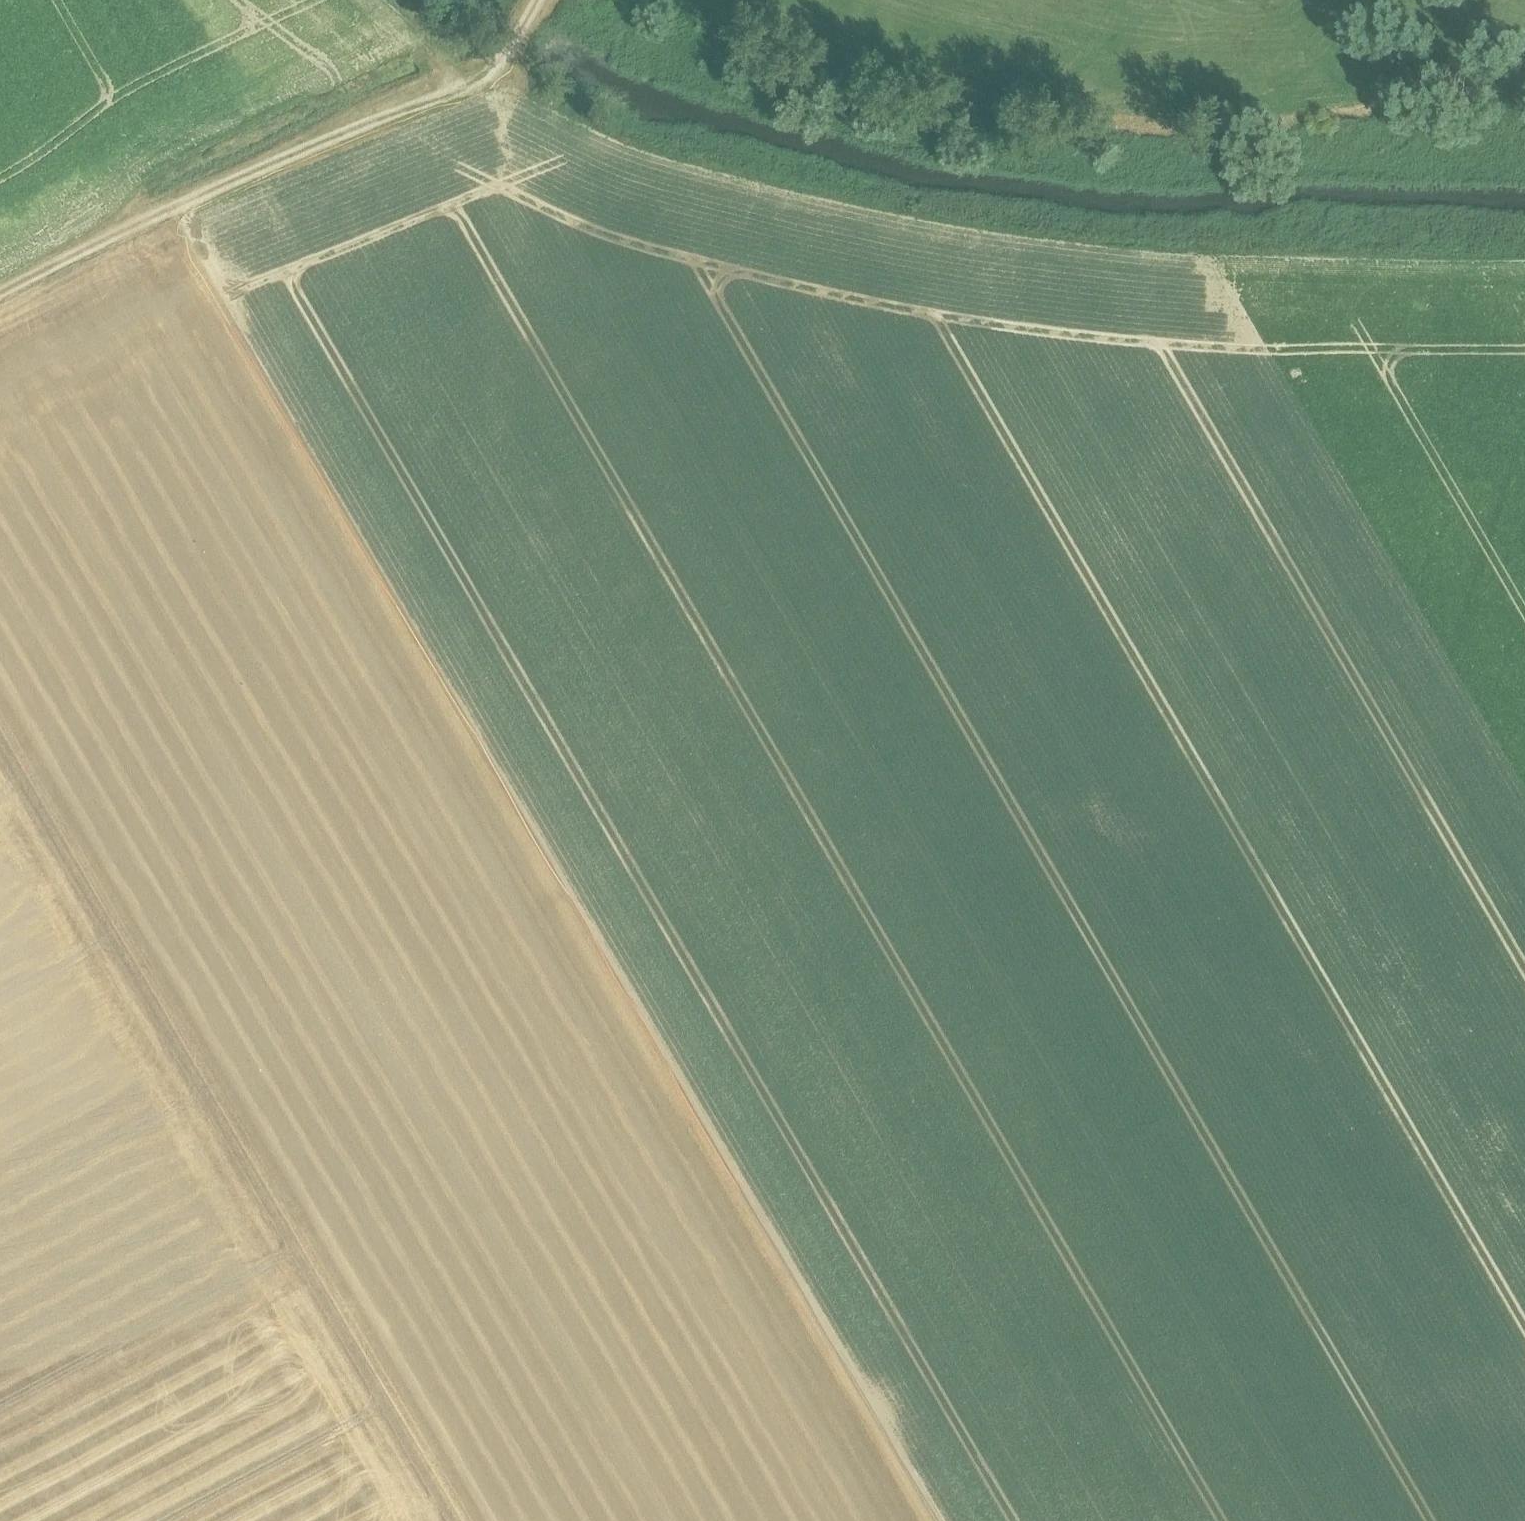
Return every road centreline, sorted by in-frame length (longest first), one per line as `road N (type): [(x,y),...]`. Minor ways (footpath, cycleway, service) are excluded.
road 1 (track): [(0,295),(299,153),(482,84),(502,67),(539,0)]

